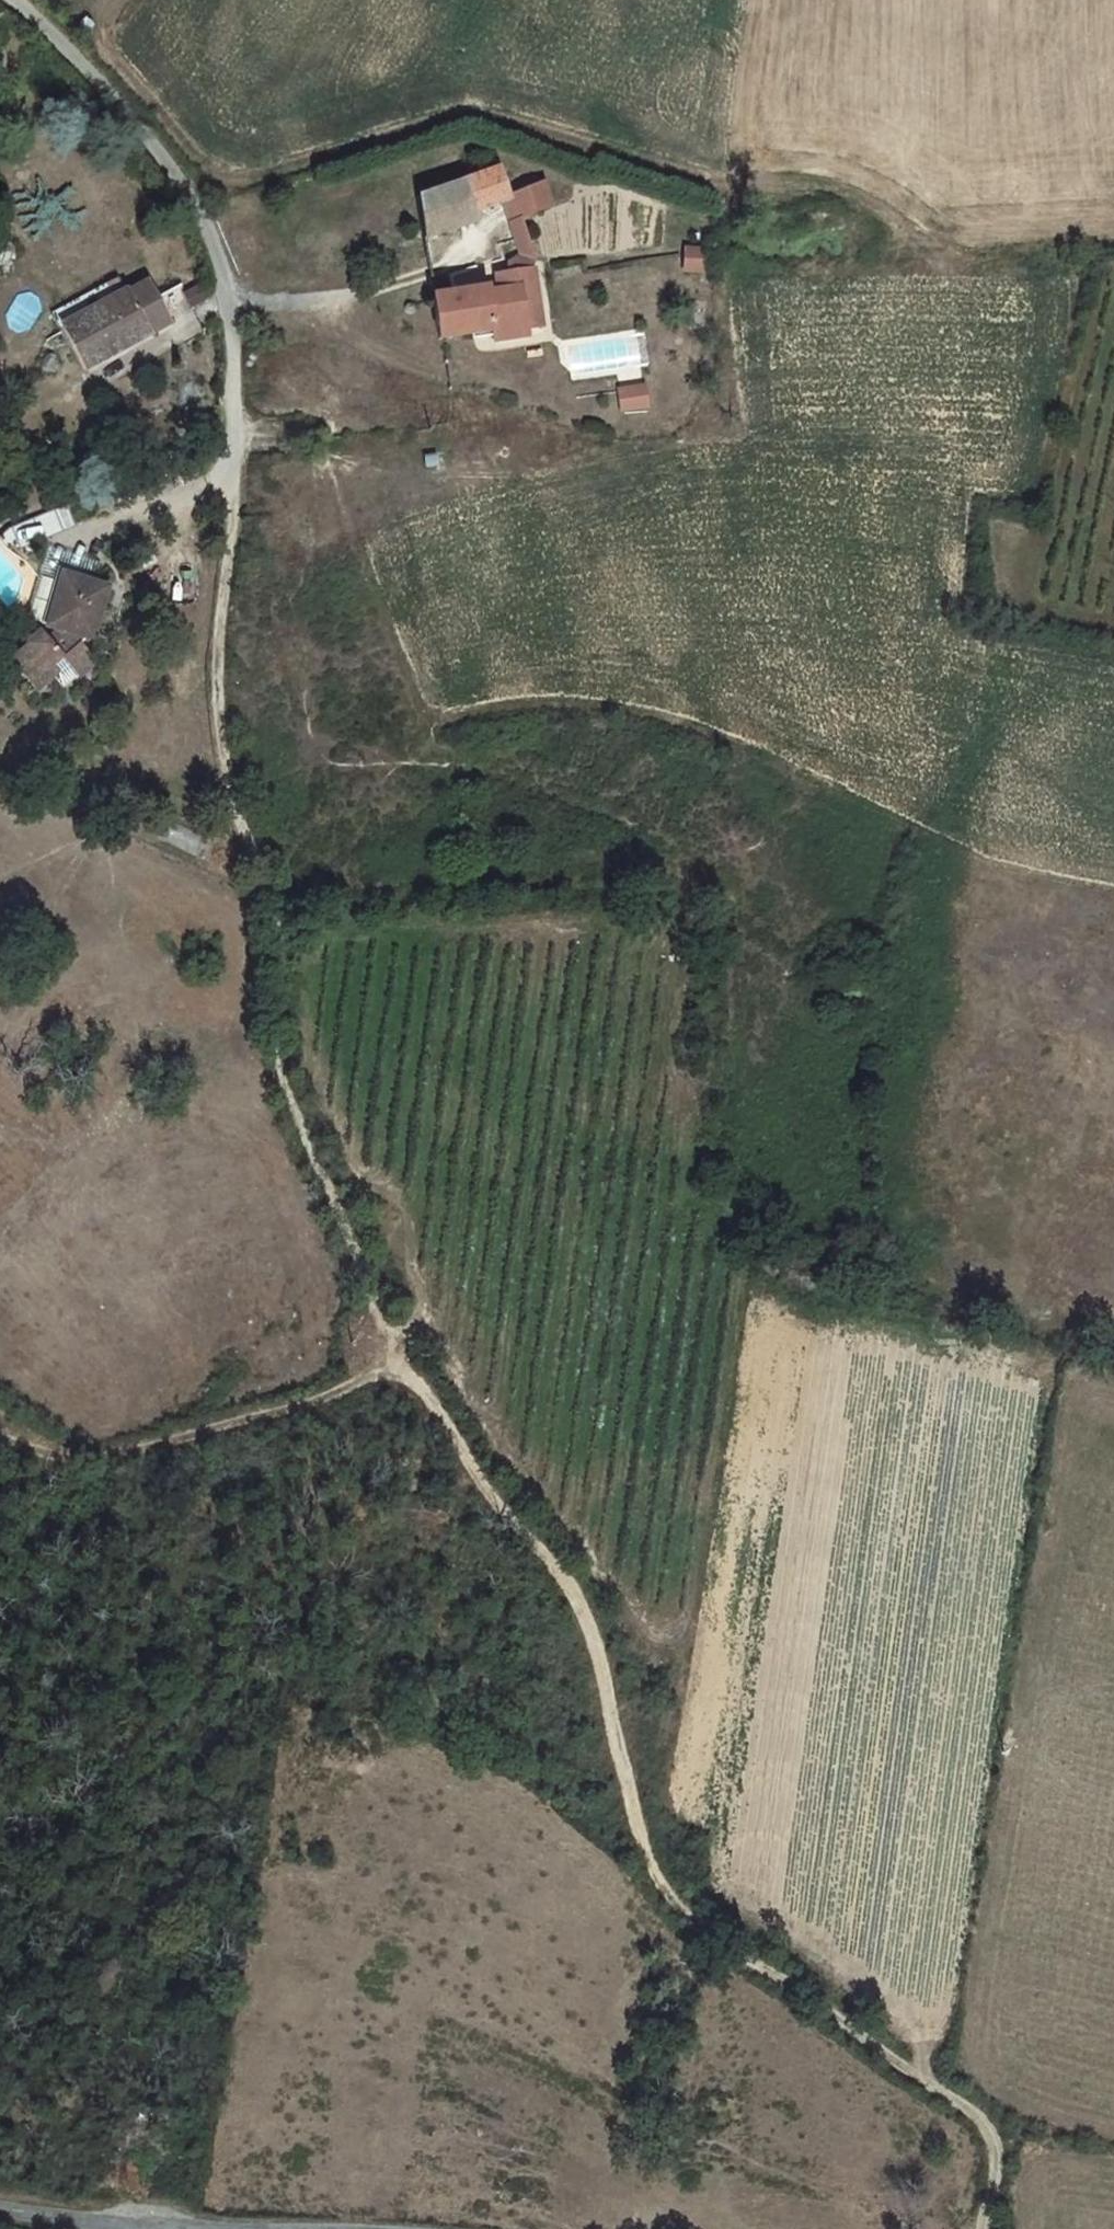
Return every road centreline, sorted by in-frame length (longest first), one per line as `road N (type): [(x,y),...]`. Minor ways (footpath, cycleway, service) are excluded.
road 1 (track): [(231,494),(212,696),(233,805),(269,897),(289,1087),(321,1191),(385,1343),(480,1489),(556,1579),(584,1637),(640,1841),(675,1909),(961,2112),(986,2143),(990,2182),(978,2228)]
road 2 (unclassified): [(10,0),(138,138),(193,217),(223,312),(231,494)]
road 3 (unclassified): [(0,2214),(148,2228)]

